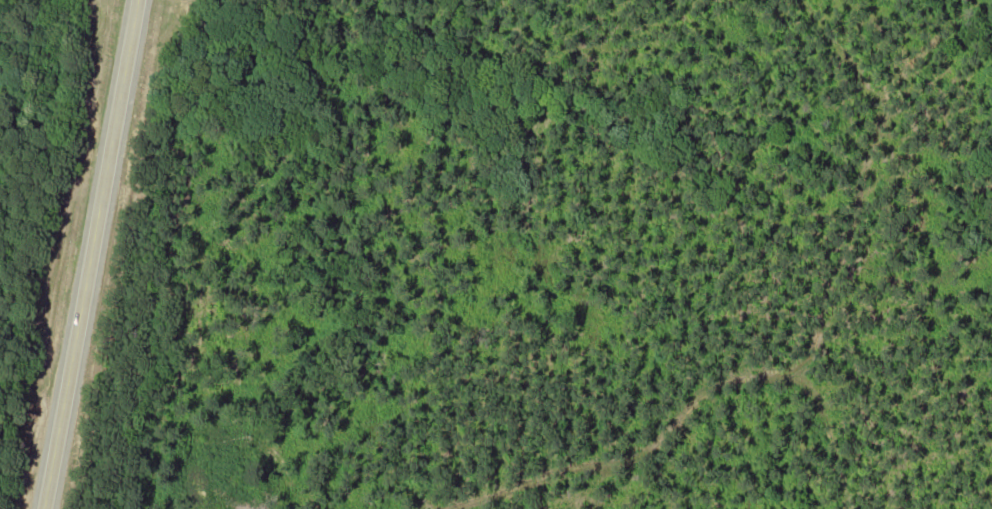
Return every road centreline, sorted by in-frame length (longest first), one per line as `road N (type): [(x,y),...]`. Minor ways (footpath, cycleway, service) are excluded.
road 1 (primary): [(37,508),(136,0)]

